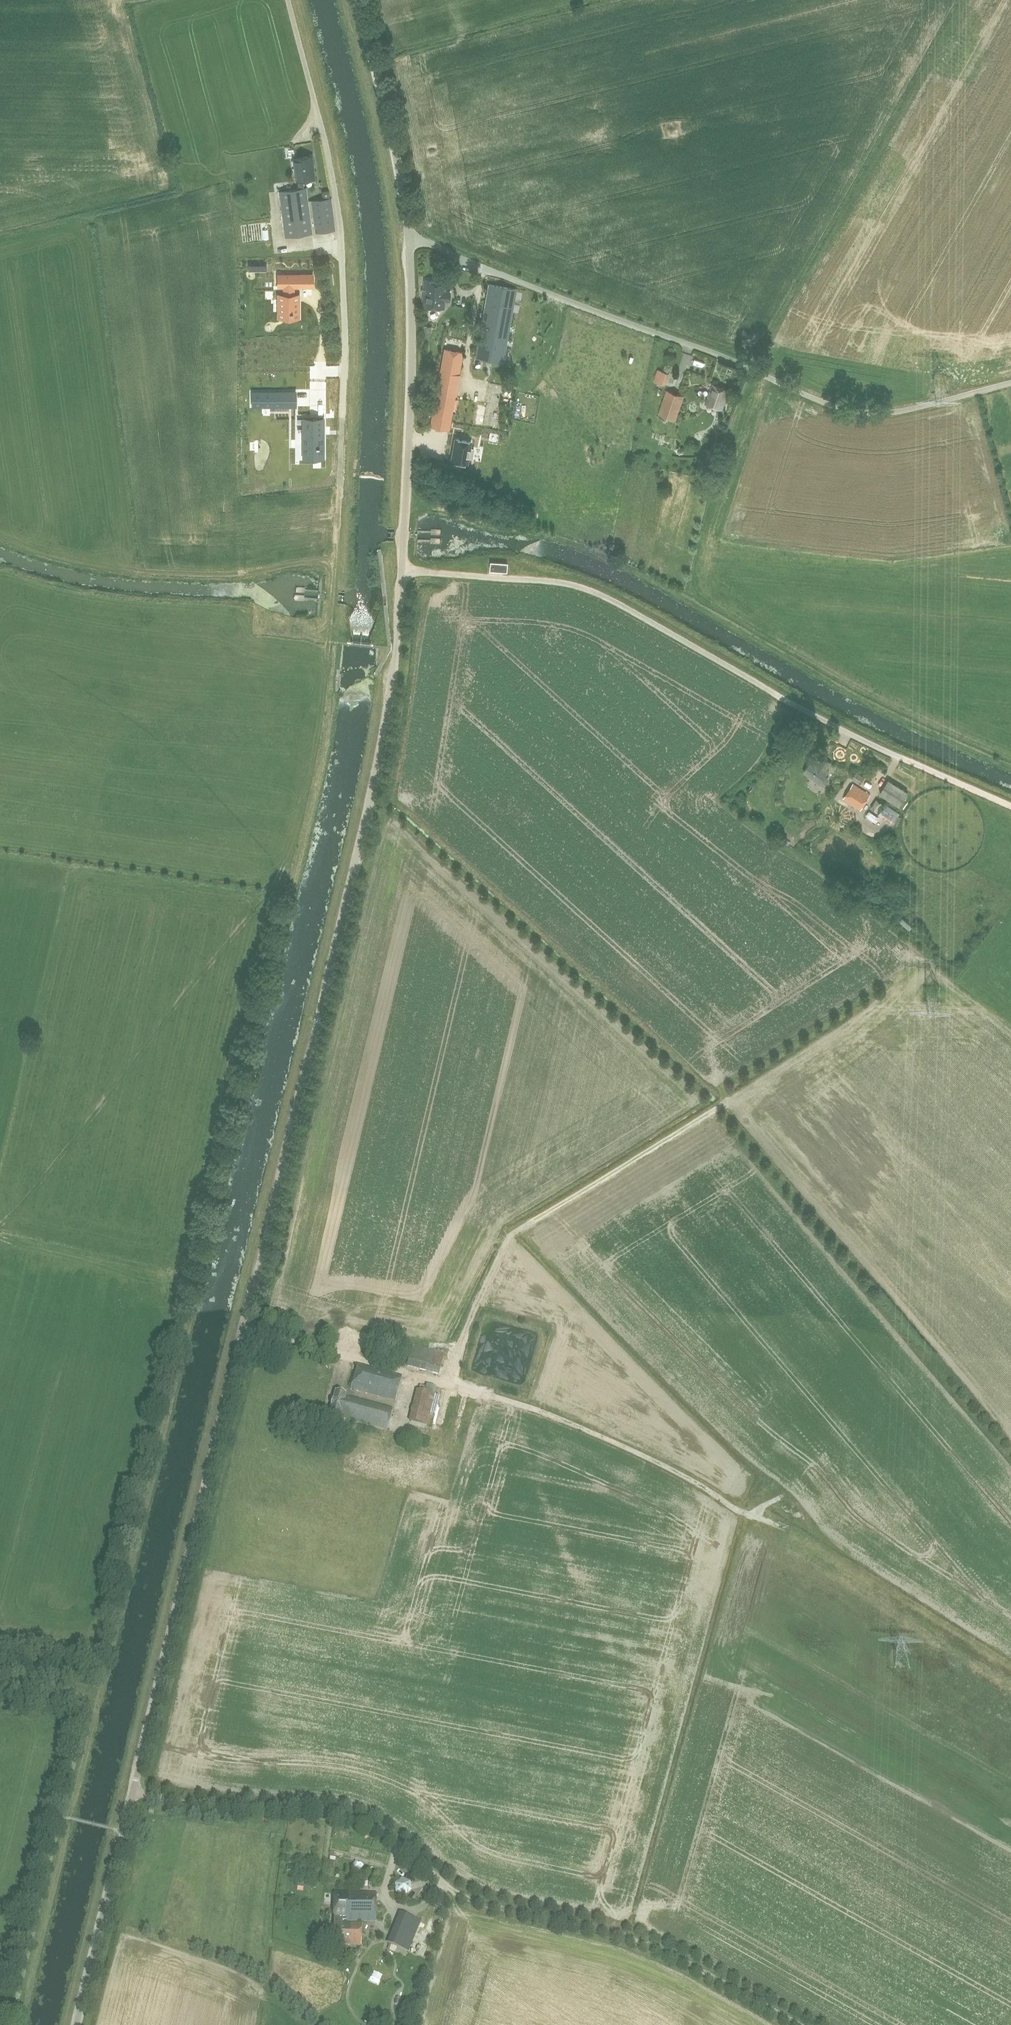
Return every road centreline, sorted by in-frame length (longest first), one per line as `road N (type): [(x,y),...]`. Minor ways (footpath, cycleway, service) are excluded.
road 1 (unclassified): [(76,2024),(337,950),(392,688),(402,571)]
road 2 (track): [(800,2024),(659,1949),(459,1894),(383,1831),(353,1819),(133,1791)]
road 3 (unclassified): [(1010,383),(899,411),(836,407),(408,241)]
road 4 (unclassified): [(904,759),(587,589),(402,571)]
road 5 (track): [(260,938),(181,1272),(168,1277),(0,1237)]
road 6 (track): [(719,1106),(509,1236),(444,1381)]
road 7 (track): [(764,1506),(738,1510),(604,1437),(444,1381)]
road 8 (unclassified): [(402,571),(408,241)]
road 9 (unclassified): [(408,241),(390,119),(358,0)]
road 10 (track): [(63,1817),(10,2024)]
road 11 (track): [(0,1681),(57,1685),(87,1701),(63,1817)]
road 12 (unclassified): [(319,122),(288,0)]

